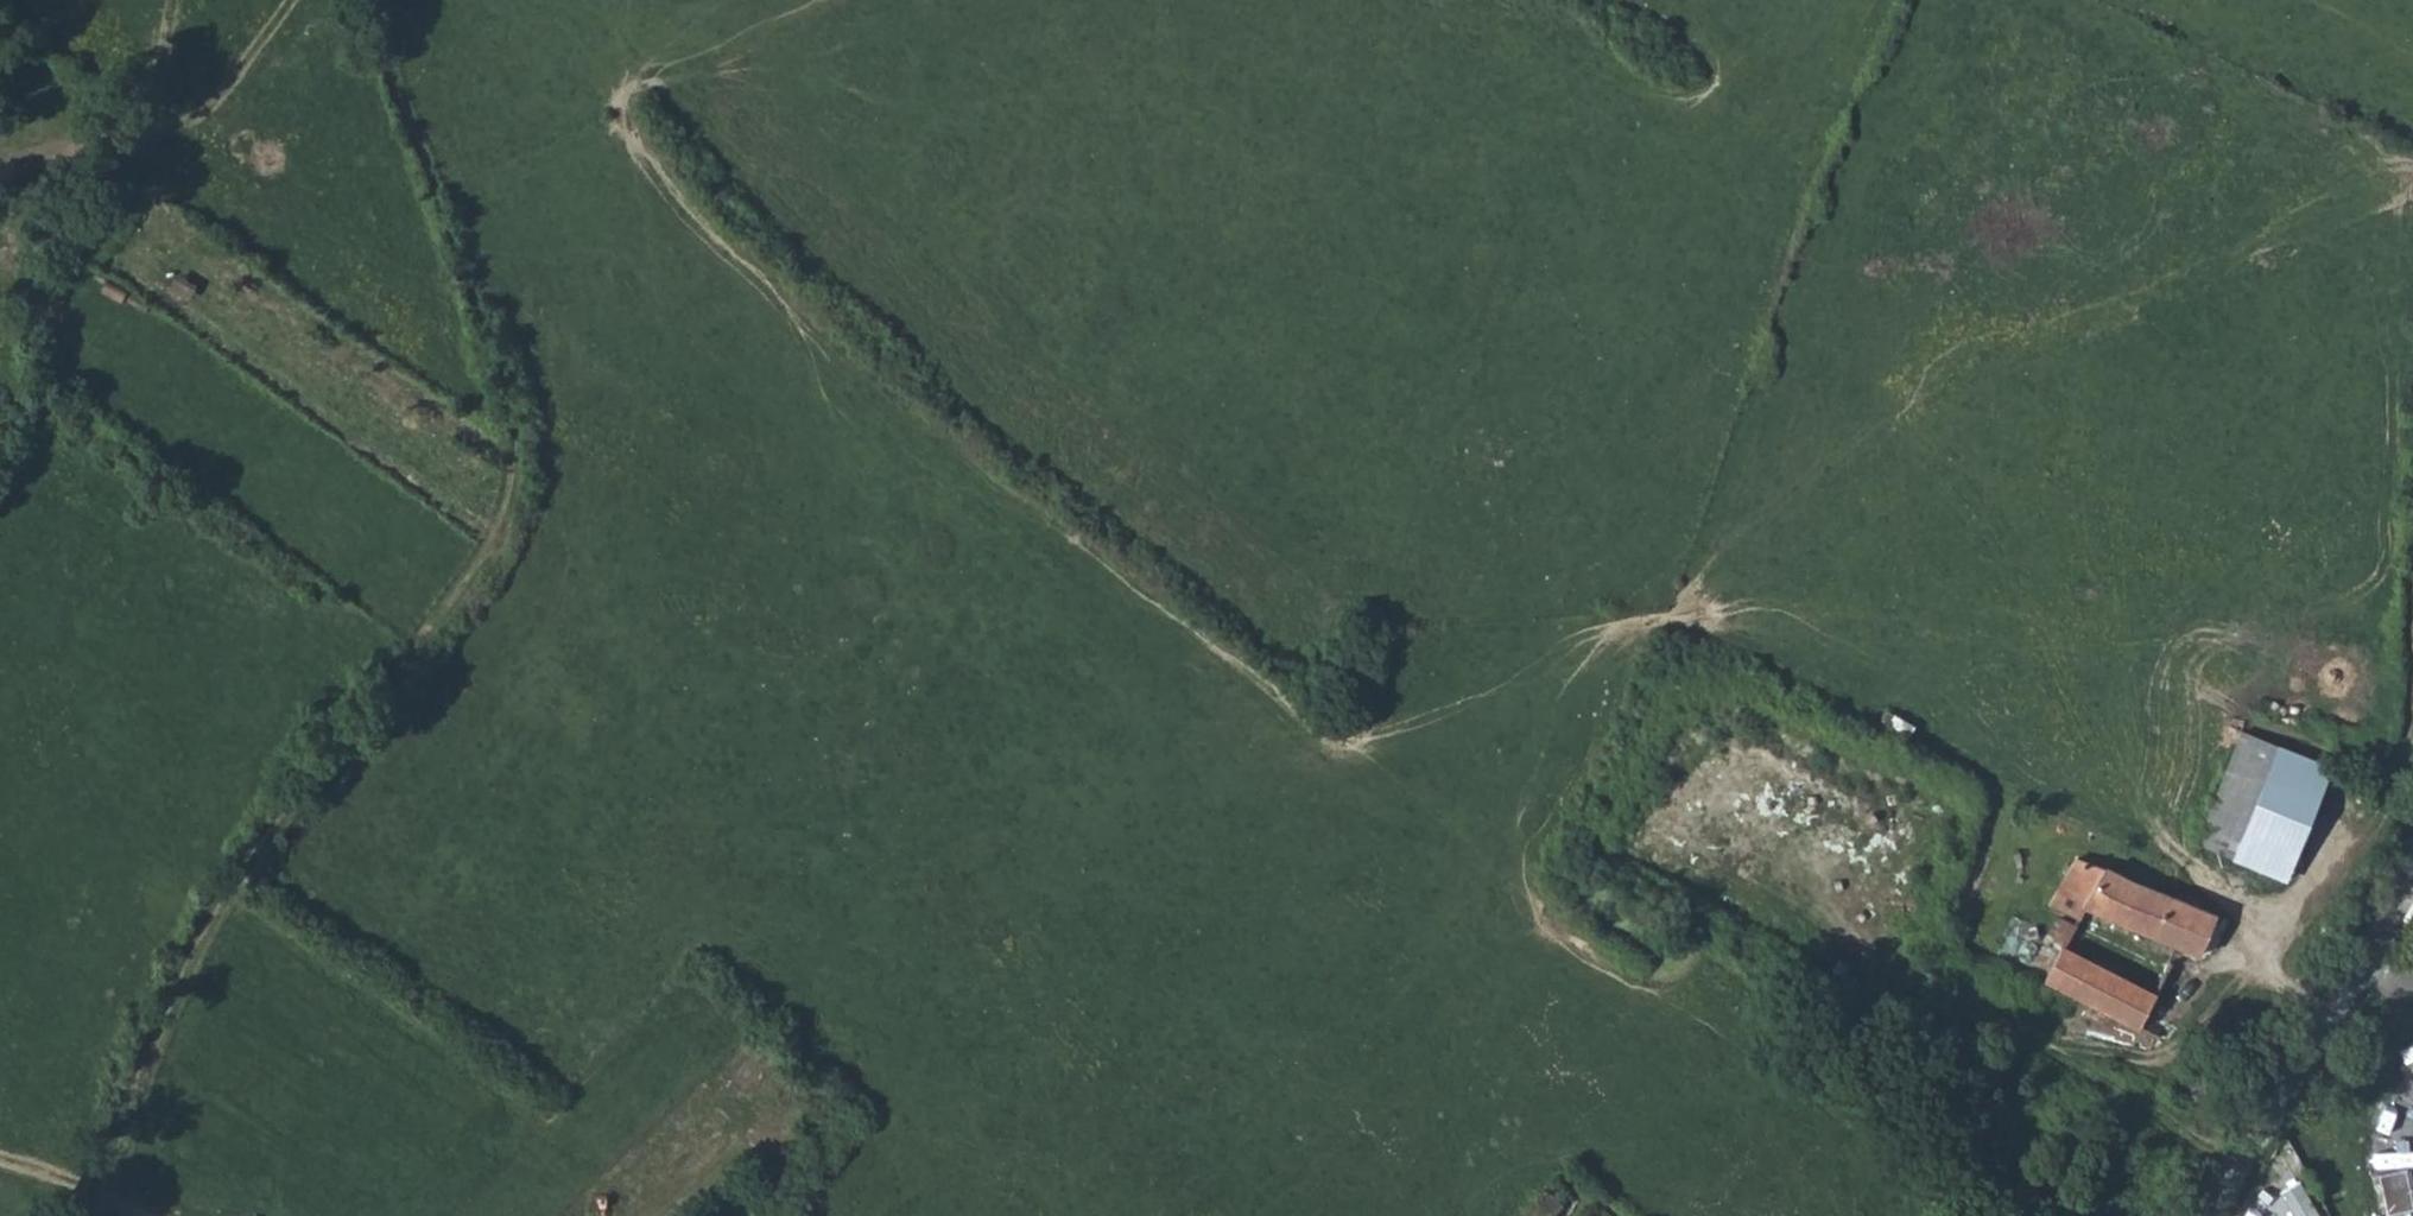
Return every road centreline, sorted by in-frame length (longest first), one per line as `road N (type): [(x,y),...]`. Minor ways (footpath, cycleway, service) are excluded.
road 1 (tertiary): [(2221,1215),(2412,859)]

